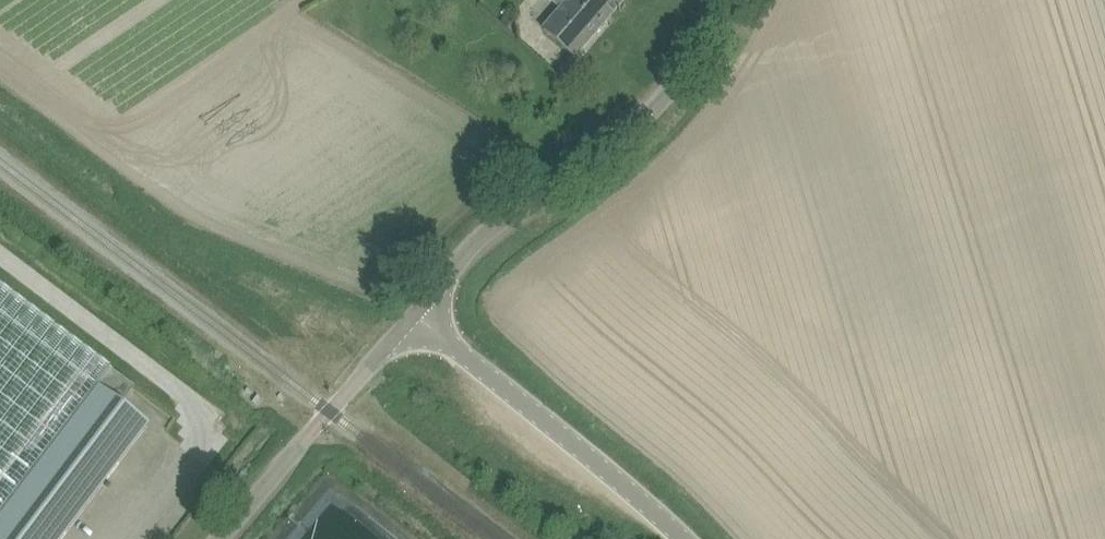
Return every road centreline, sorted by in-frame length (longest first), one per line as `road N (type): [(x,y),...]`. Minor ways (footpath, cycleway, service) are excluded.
road 1 (unclassified): [(415,314),(486,235),(650,117),(690,66),(726,0)]
road 2 (unclassified): [(684,538),(415,314)]
road 3 (unclassified): [(221,538),(415,314)]

